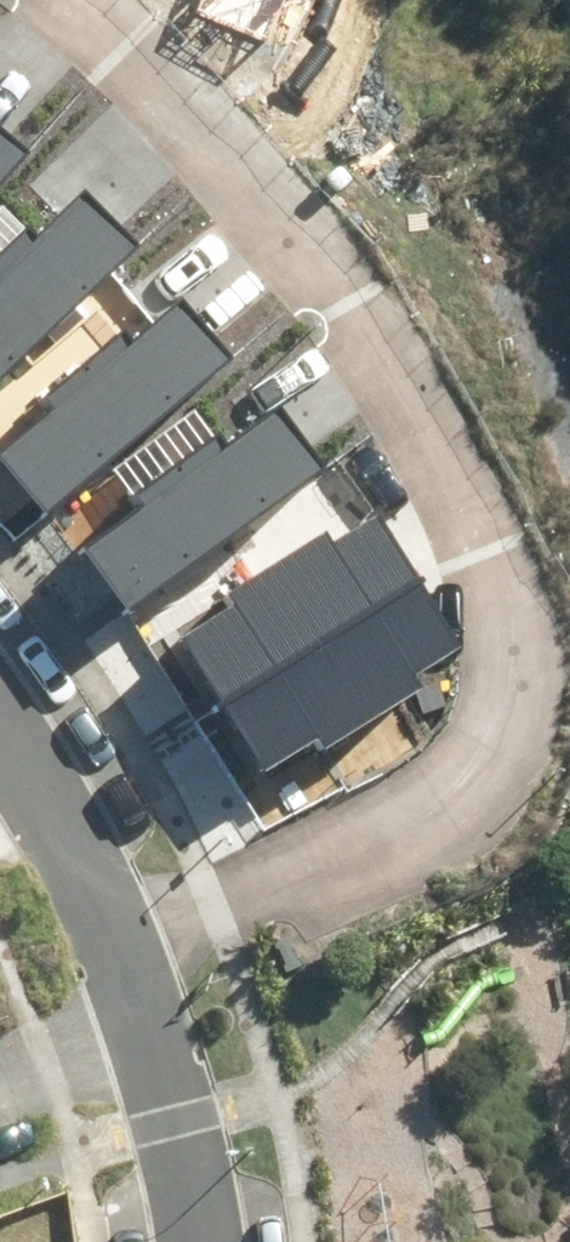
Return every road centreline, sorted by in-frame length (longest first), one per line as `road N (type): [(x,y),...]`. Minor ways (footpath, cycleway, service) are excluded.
road 1 (residential): [(44,0),(87,32),(201,146),(359,347),(412,429),(502,658),(498,714),(481,761),(436,809),(117,953)]
road 2 (residential): [(0,761),(65,849),(117,953)]
road 3 (residential): [(160,1057),(197,1241)]
road 4 (residential): [(0,1119),(160,1057)]

